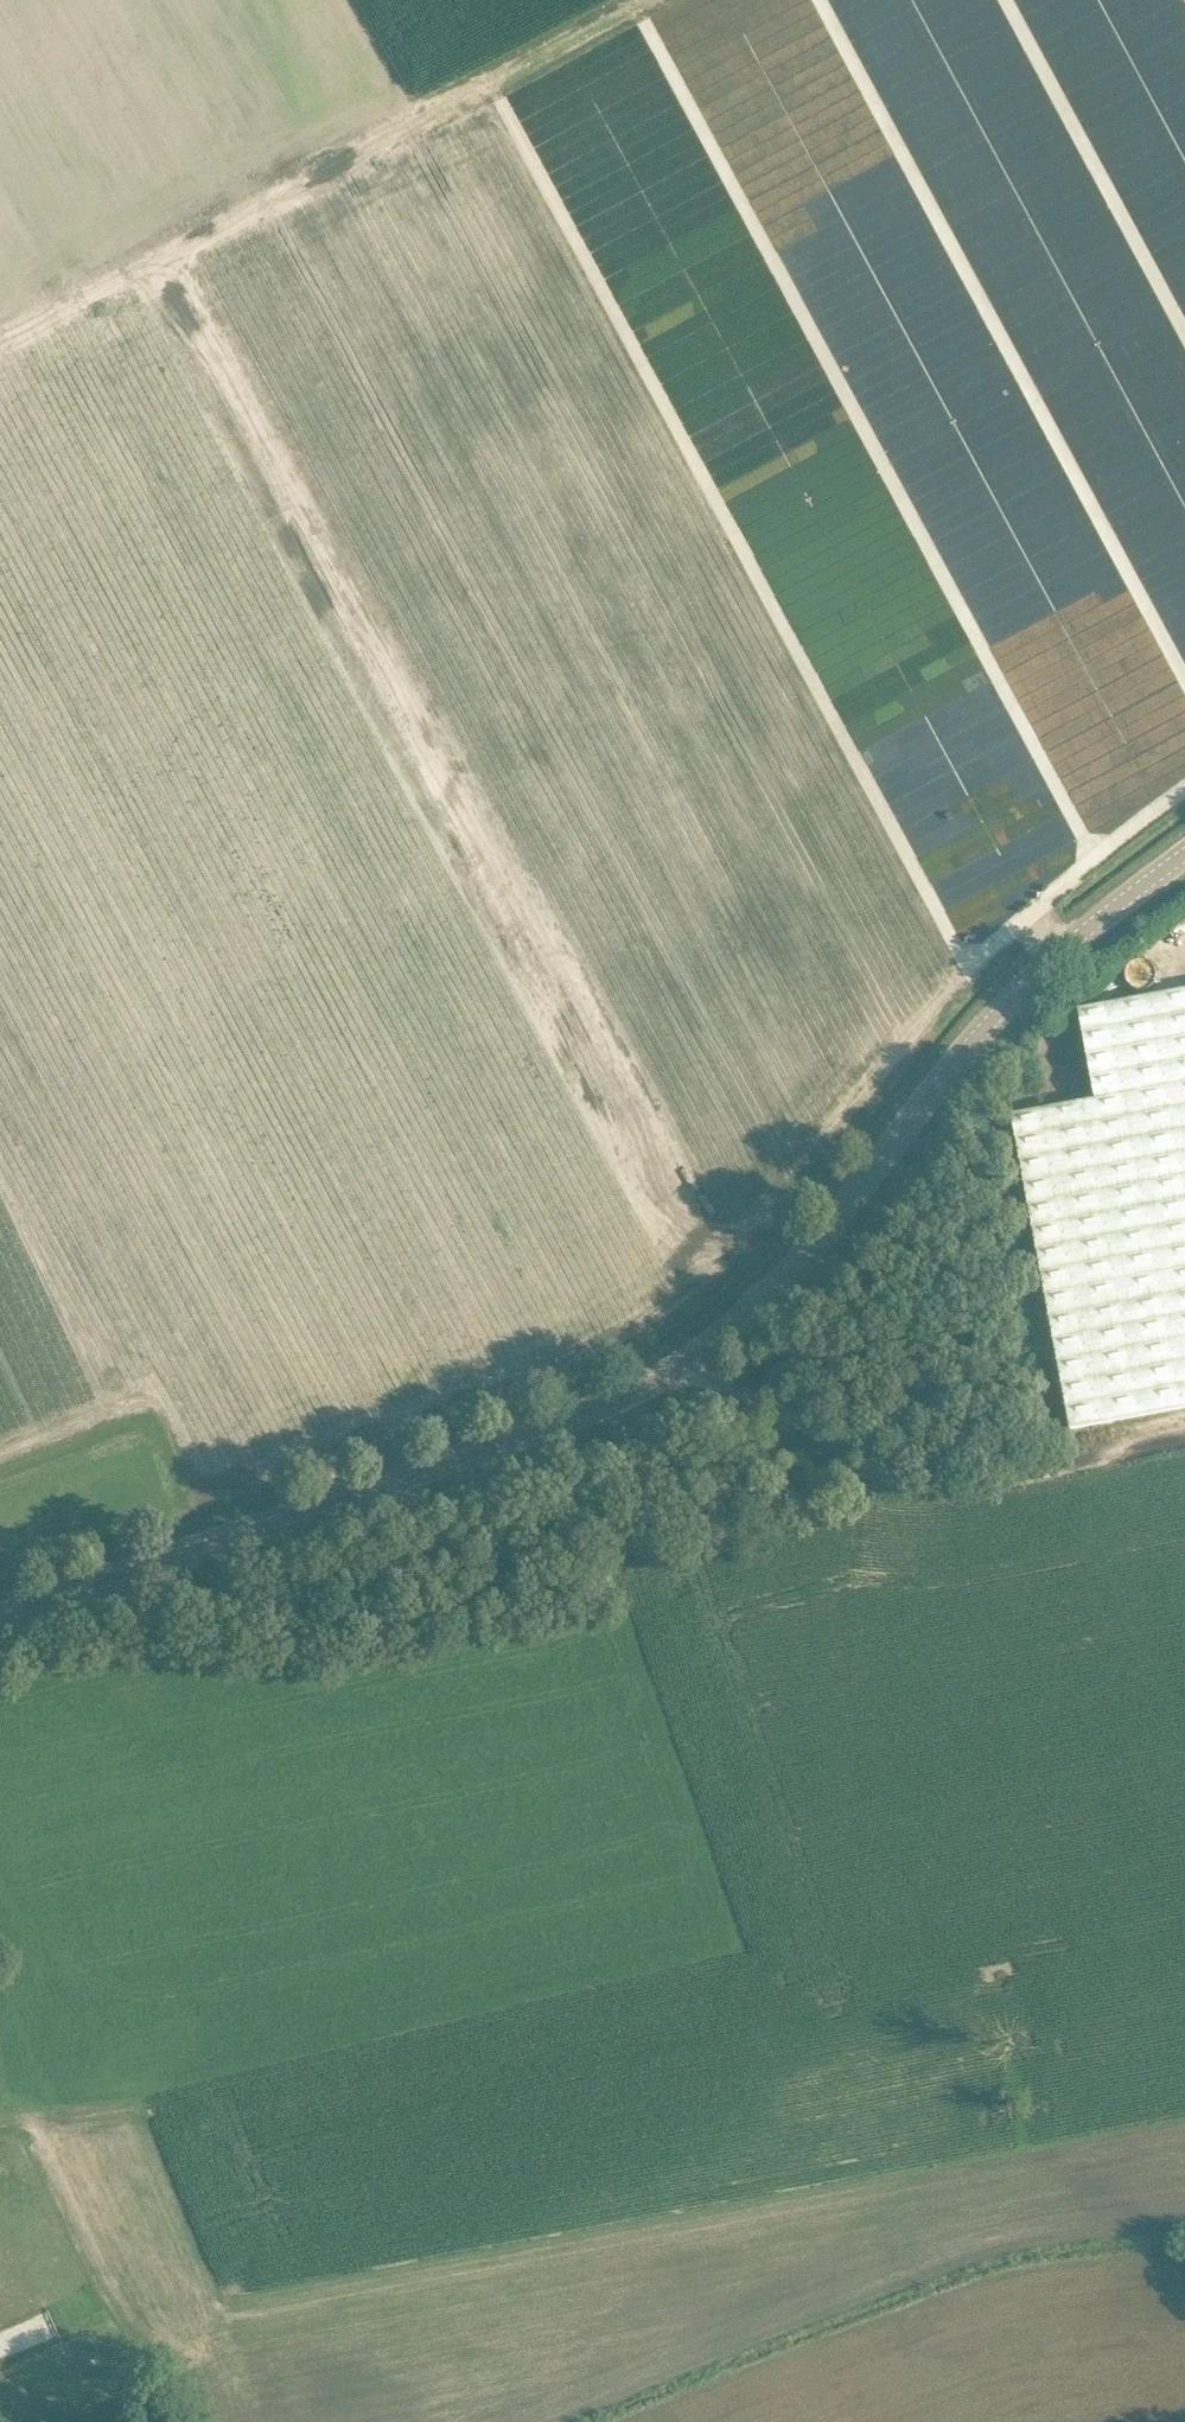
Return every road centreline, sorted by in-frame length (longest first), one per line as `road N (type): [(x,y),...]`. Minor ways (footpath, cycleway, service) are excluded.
road 1 (tertiary): [(0,1617),(566,1420),(698,1351),(784,1276),(953,1064),(1059,954),(1184,855)]
road 2 (track): [(0,340),(640,0)]
road 3 (track): [(698,1351),(918,1487),(1019,1478),(1184,1436)]

